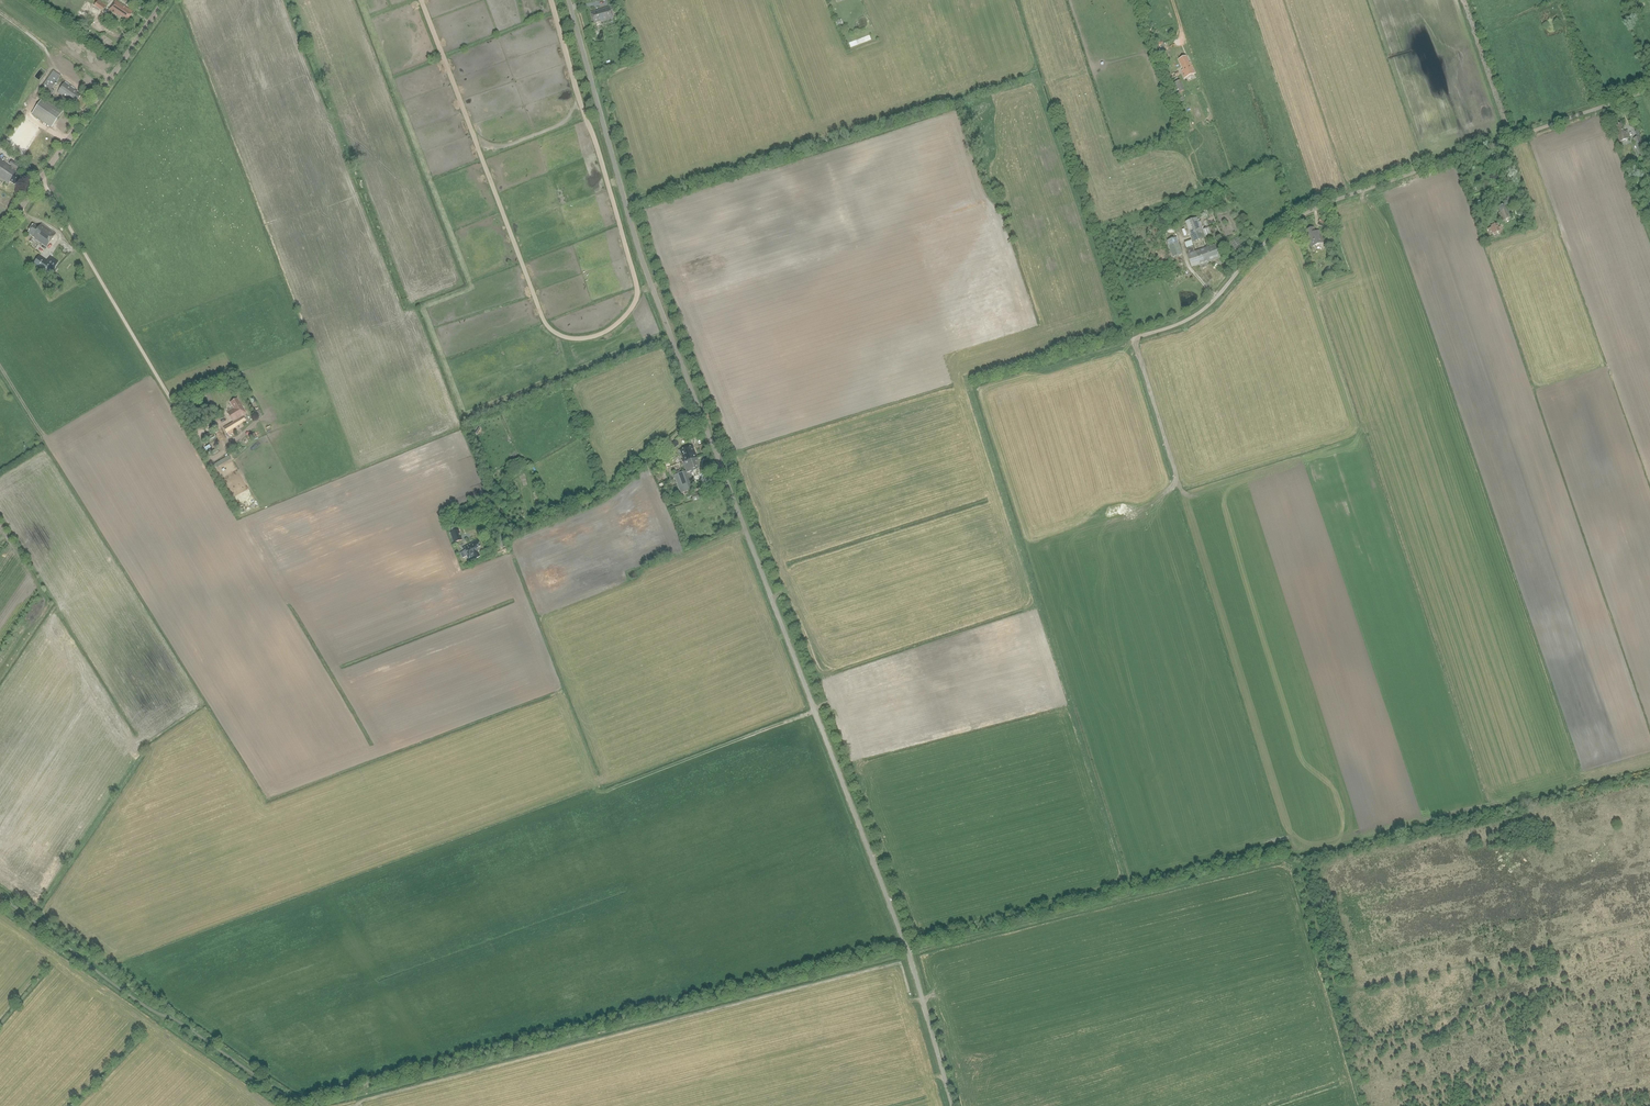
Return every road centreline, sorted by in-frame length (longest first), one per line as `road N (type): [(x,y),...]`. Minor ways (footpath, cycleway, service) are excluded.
road 1 (unclassified): [(953,1105),(908,952),(640,253),(569,0)]
road 2 (unclassified): [(1129,339),(1189,319),(1257,248),(1334,198),(1649,89)]
road 3 (track): [(40,180),(200,449)]
road 4 (track): [(1133,895),(1279,858),(1300,869),(1335,988)]
road 5 (tertiary): [(0,237),(165,0)]
road 6 (track): [(700,414),(605,494),(502,534)]
road 7 (track): [(908,952),(1133,895)]

